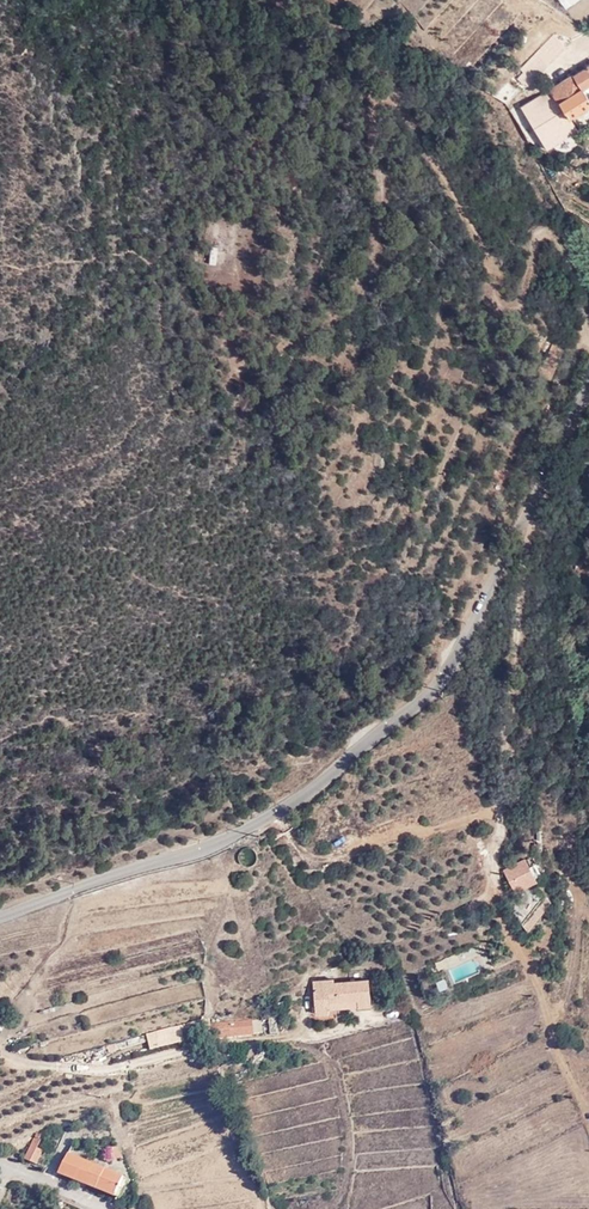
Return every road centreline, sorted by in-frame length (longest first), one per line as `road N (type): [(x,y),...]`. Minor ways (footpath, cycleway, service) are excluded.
road 1 (track): [(588,287),(563,253),(550,262),(533,316),(515,330),(502,328),(494,317),(505,290),(500,256),(405,114),(383,123),(387,231),(370,281),(340,320),(238,368),(225,345),(243,271)]
road 2 (unclassified): [(588,381),(431,690),(316,785),(232,835),(0,916)]

